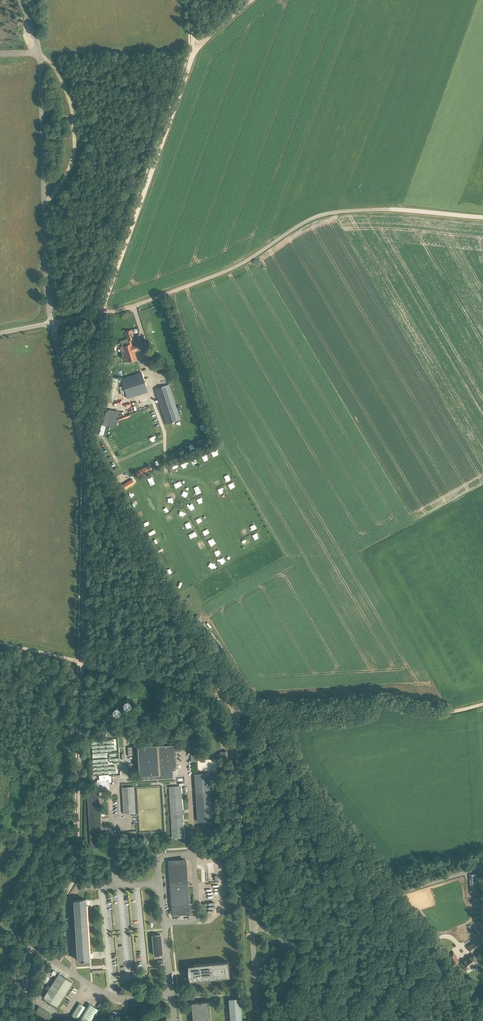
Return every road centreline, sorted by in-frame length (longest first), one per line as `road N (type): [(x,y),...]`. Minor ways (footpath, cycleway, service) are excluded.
road 1 (unclassified): [(252,921),(236,712),(93,468),(52,323)]
road 2 (track): [(45,245),(59,250),(62,284),(77,306),(89,305),(180,55),(182,0)]
road 3 (track): [(245,712),(453,978),(482,1003)]
road 4 (track): [(82,662),(77,869),(32,948),(23,1020)]
road 5 (unclassified): [(100,314),(190,63),(191,0)]
road 6 (unclassified): [(100,314),(231,269),(307,221),(391,209)]
road 7 (track): [(236,712),(381,703),(441,713),(482,702)]
road 8 (track): [(84,447),(82,662)]
road 9 (track): [(219,438),(171,292)]
road 10 (track): [(82,662),(227,699)]
road 11 (track): [(84,447),(100,314)]

